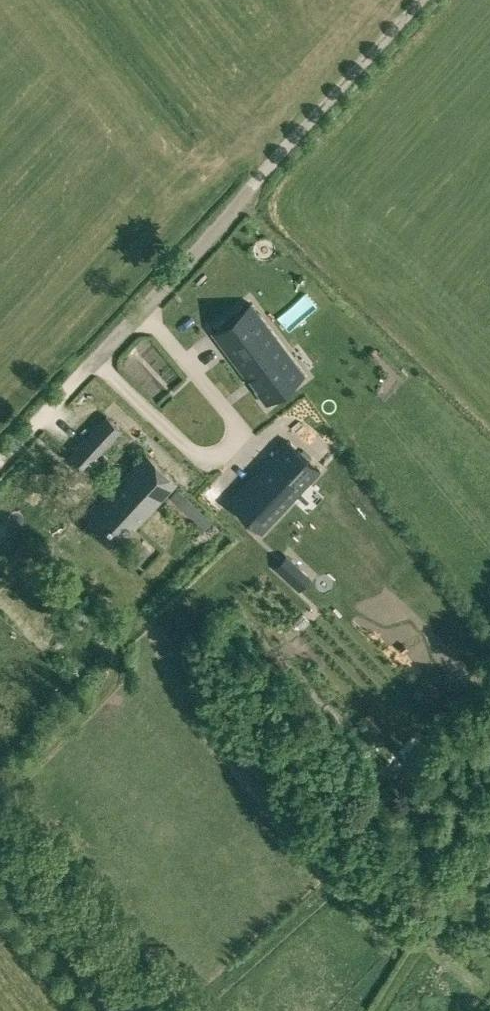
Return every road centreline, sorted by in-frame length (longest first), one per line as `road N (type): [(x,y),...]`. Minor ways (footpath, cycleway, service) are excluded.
road 1 (track): [(0,463),(423,0)]
road 2 (unclassified): [(124,1010),(0,860)]

